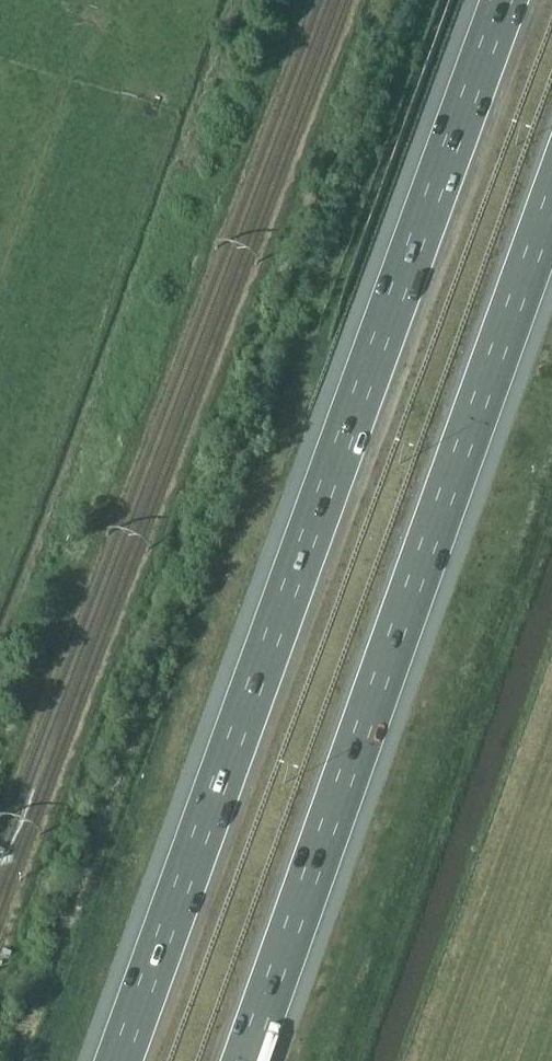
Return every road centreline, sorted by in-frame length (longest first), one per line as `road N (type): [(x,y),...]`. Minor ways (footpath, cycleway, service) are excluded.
road 1 (motorway): [(506,0),(119,1060)]
road 2 (motorway): [(247,1060),(551,208)]

